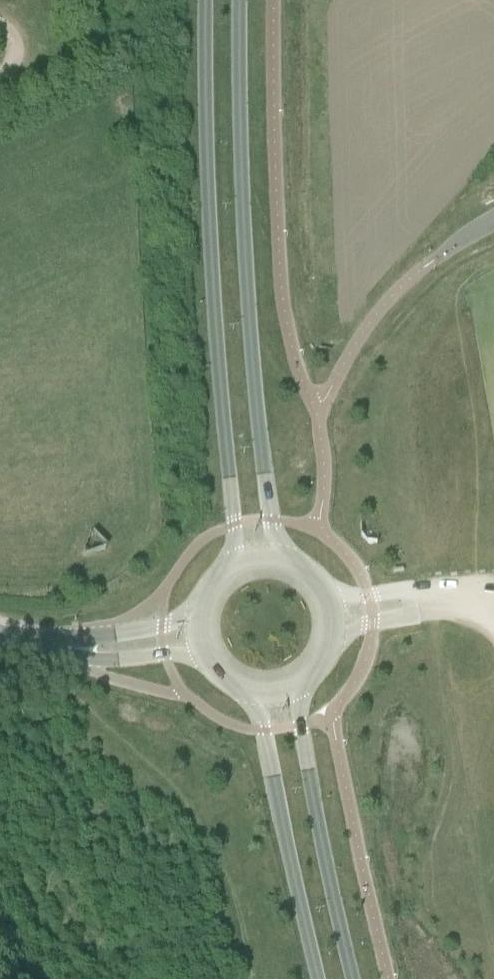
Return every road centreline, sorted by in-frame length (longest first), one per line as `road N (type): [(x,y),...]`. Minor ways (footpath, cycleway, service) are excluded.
road 1 (secondary): [(206,0),(204,163),(225,568)]
road 2 (secondary): [(279,557),(237,191),(238,0)]
road 3 (secondary): [(356,978),(295,726),(302,687)]
road 4 (secondary): [(248,695),(321,978)]
road 5 (unclassified): [(336,629),(400,616),(425,598),(393,592),(331,601)]
road 6 (unclassified): [(59,649),(109,659),(199,652)]
road 7 (unclassified): [(195,619),(59,649)]

